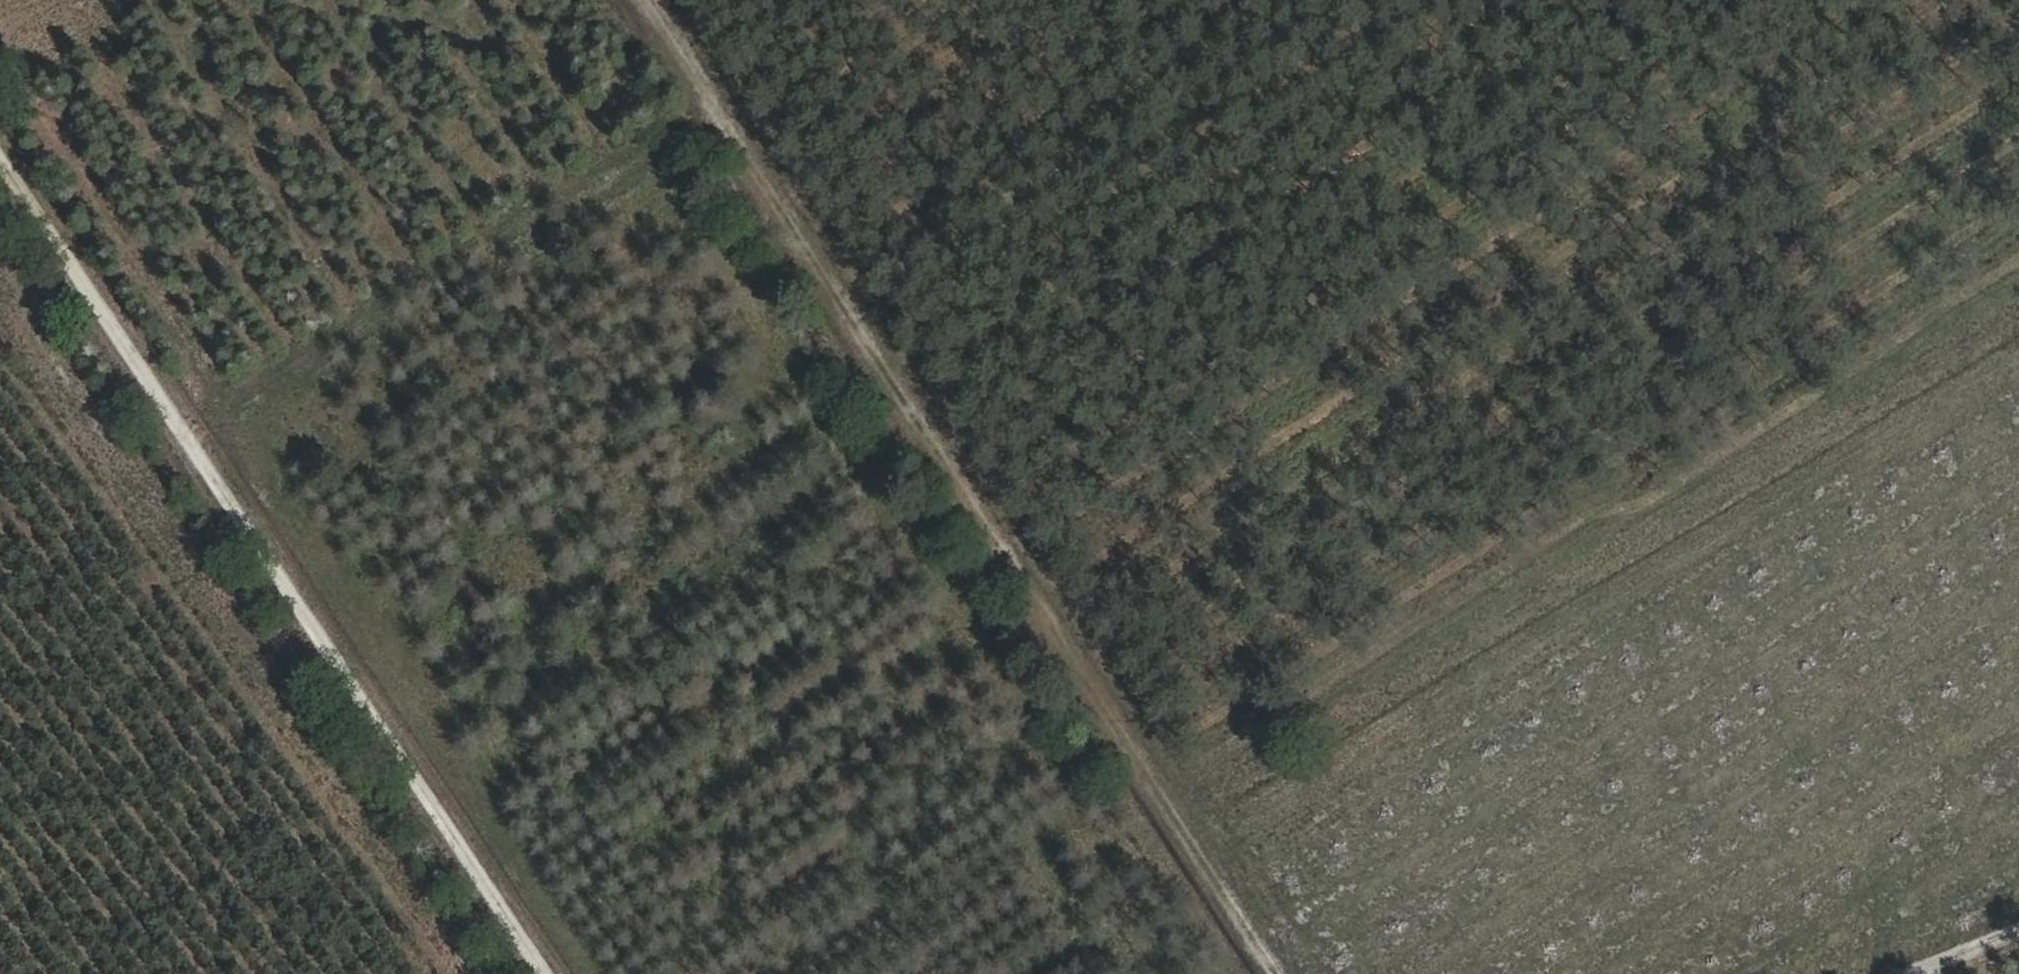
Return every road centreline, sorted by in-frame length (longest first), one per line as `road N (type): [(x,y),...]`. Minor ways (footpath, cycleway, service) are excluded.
road 1 (track): [(648,0),(1280,973)]
road 2 (track): [(549,973),(0,152)]

